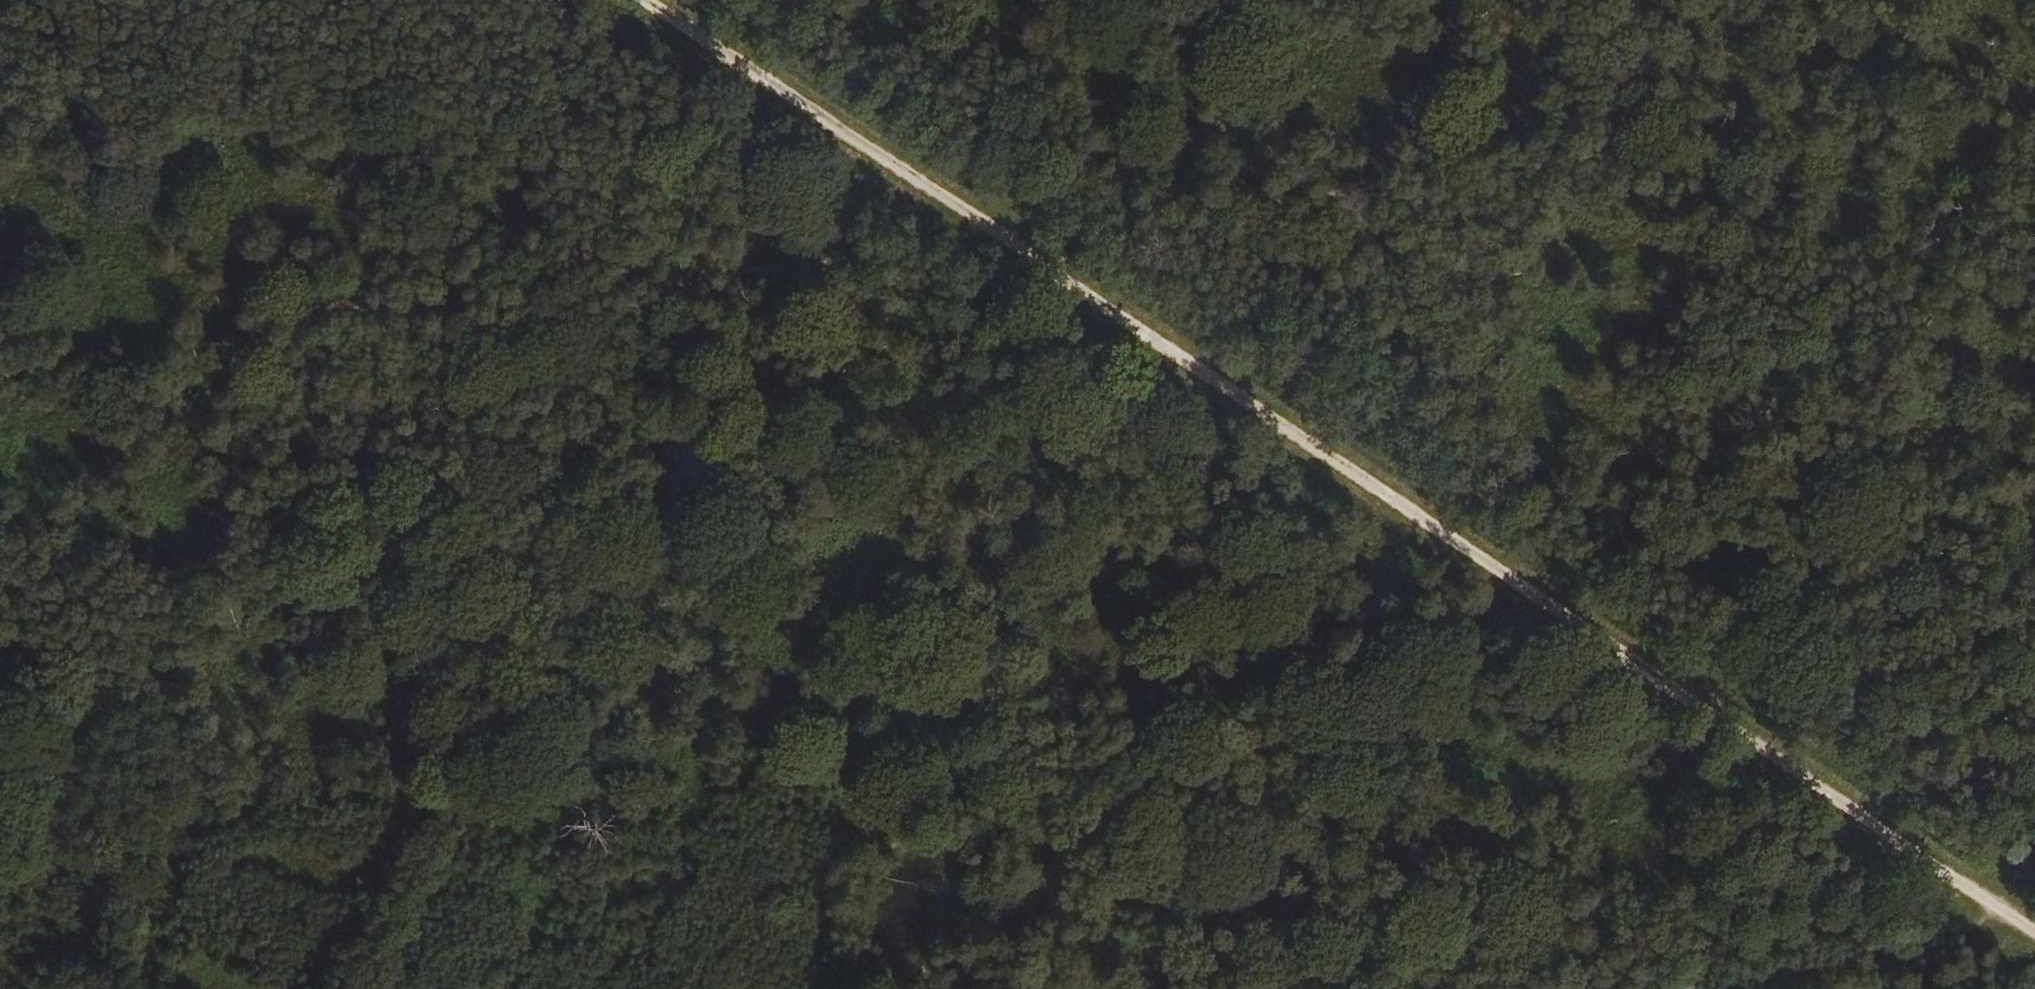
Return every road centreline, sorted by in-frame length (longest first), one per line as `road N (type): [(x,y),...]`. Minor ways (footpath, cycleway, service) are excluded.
road 1 (track): [(2034,942),(950,221)]
road 2 (track): [(950,221),(617,0)]

